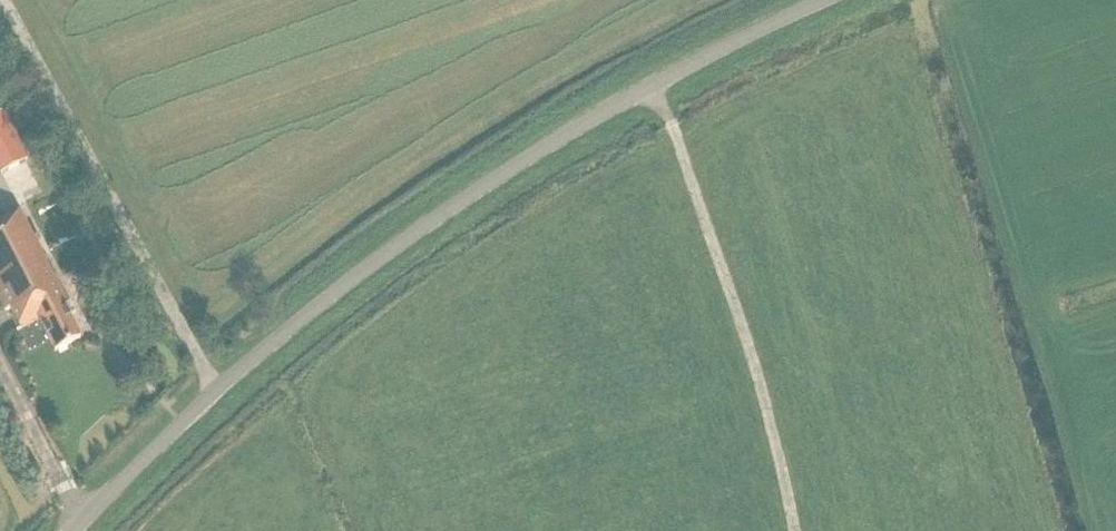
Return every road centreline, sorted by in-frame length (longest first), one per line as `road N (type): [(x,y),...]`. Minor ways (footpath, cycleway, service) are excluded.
road 1 (tertiary): [(71,530),(283,333),(448,210),(649,88),(826,0)]

